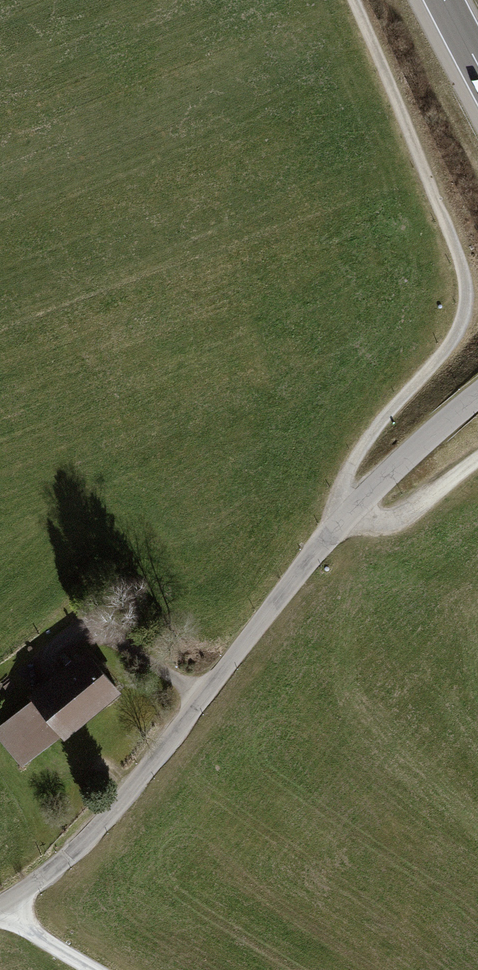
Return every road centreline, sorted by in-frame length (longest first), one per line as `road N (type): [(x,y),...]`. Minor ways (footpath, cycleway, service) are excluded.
road 1 (unclassified): [(477,395),(316,551),(104,824),(6,906)]
road 2 (track): [(350,511),(338,493),(356,453),(451,344),(466,288),(354,0)]
road 3 (track): [(350,511),(375,527),(407,517),(477,460)]

